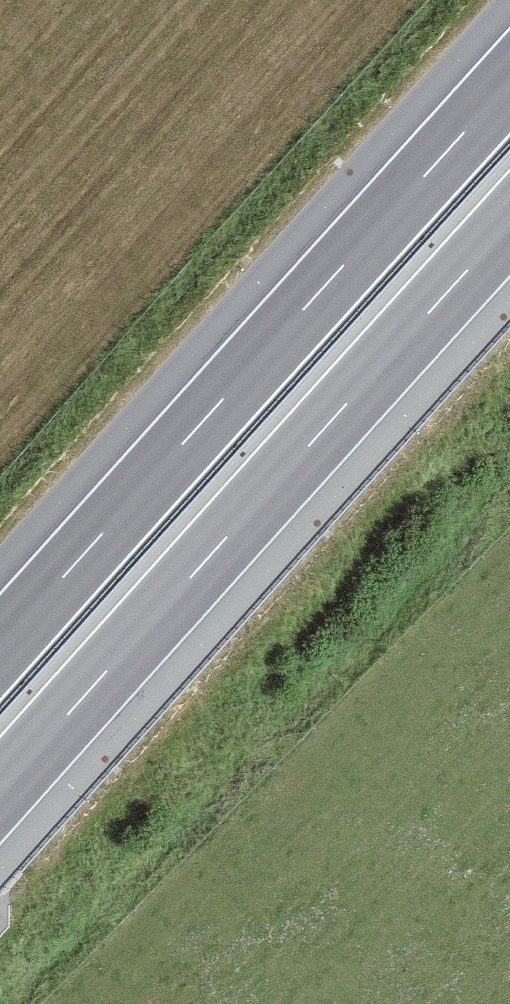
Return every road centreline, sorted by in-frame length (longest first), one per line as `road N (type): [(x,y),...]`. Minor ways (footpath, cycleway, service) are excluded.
road 1 (motorway): [(0,794),(509,226)]
road 2 (motorway): [(509,81),(0,646)]

